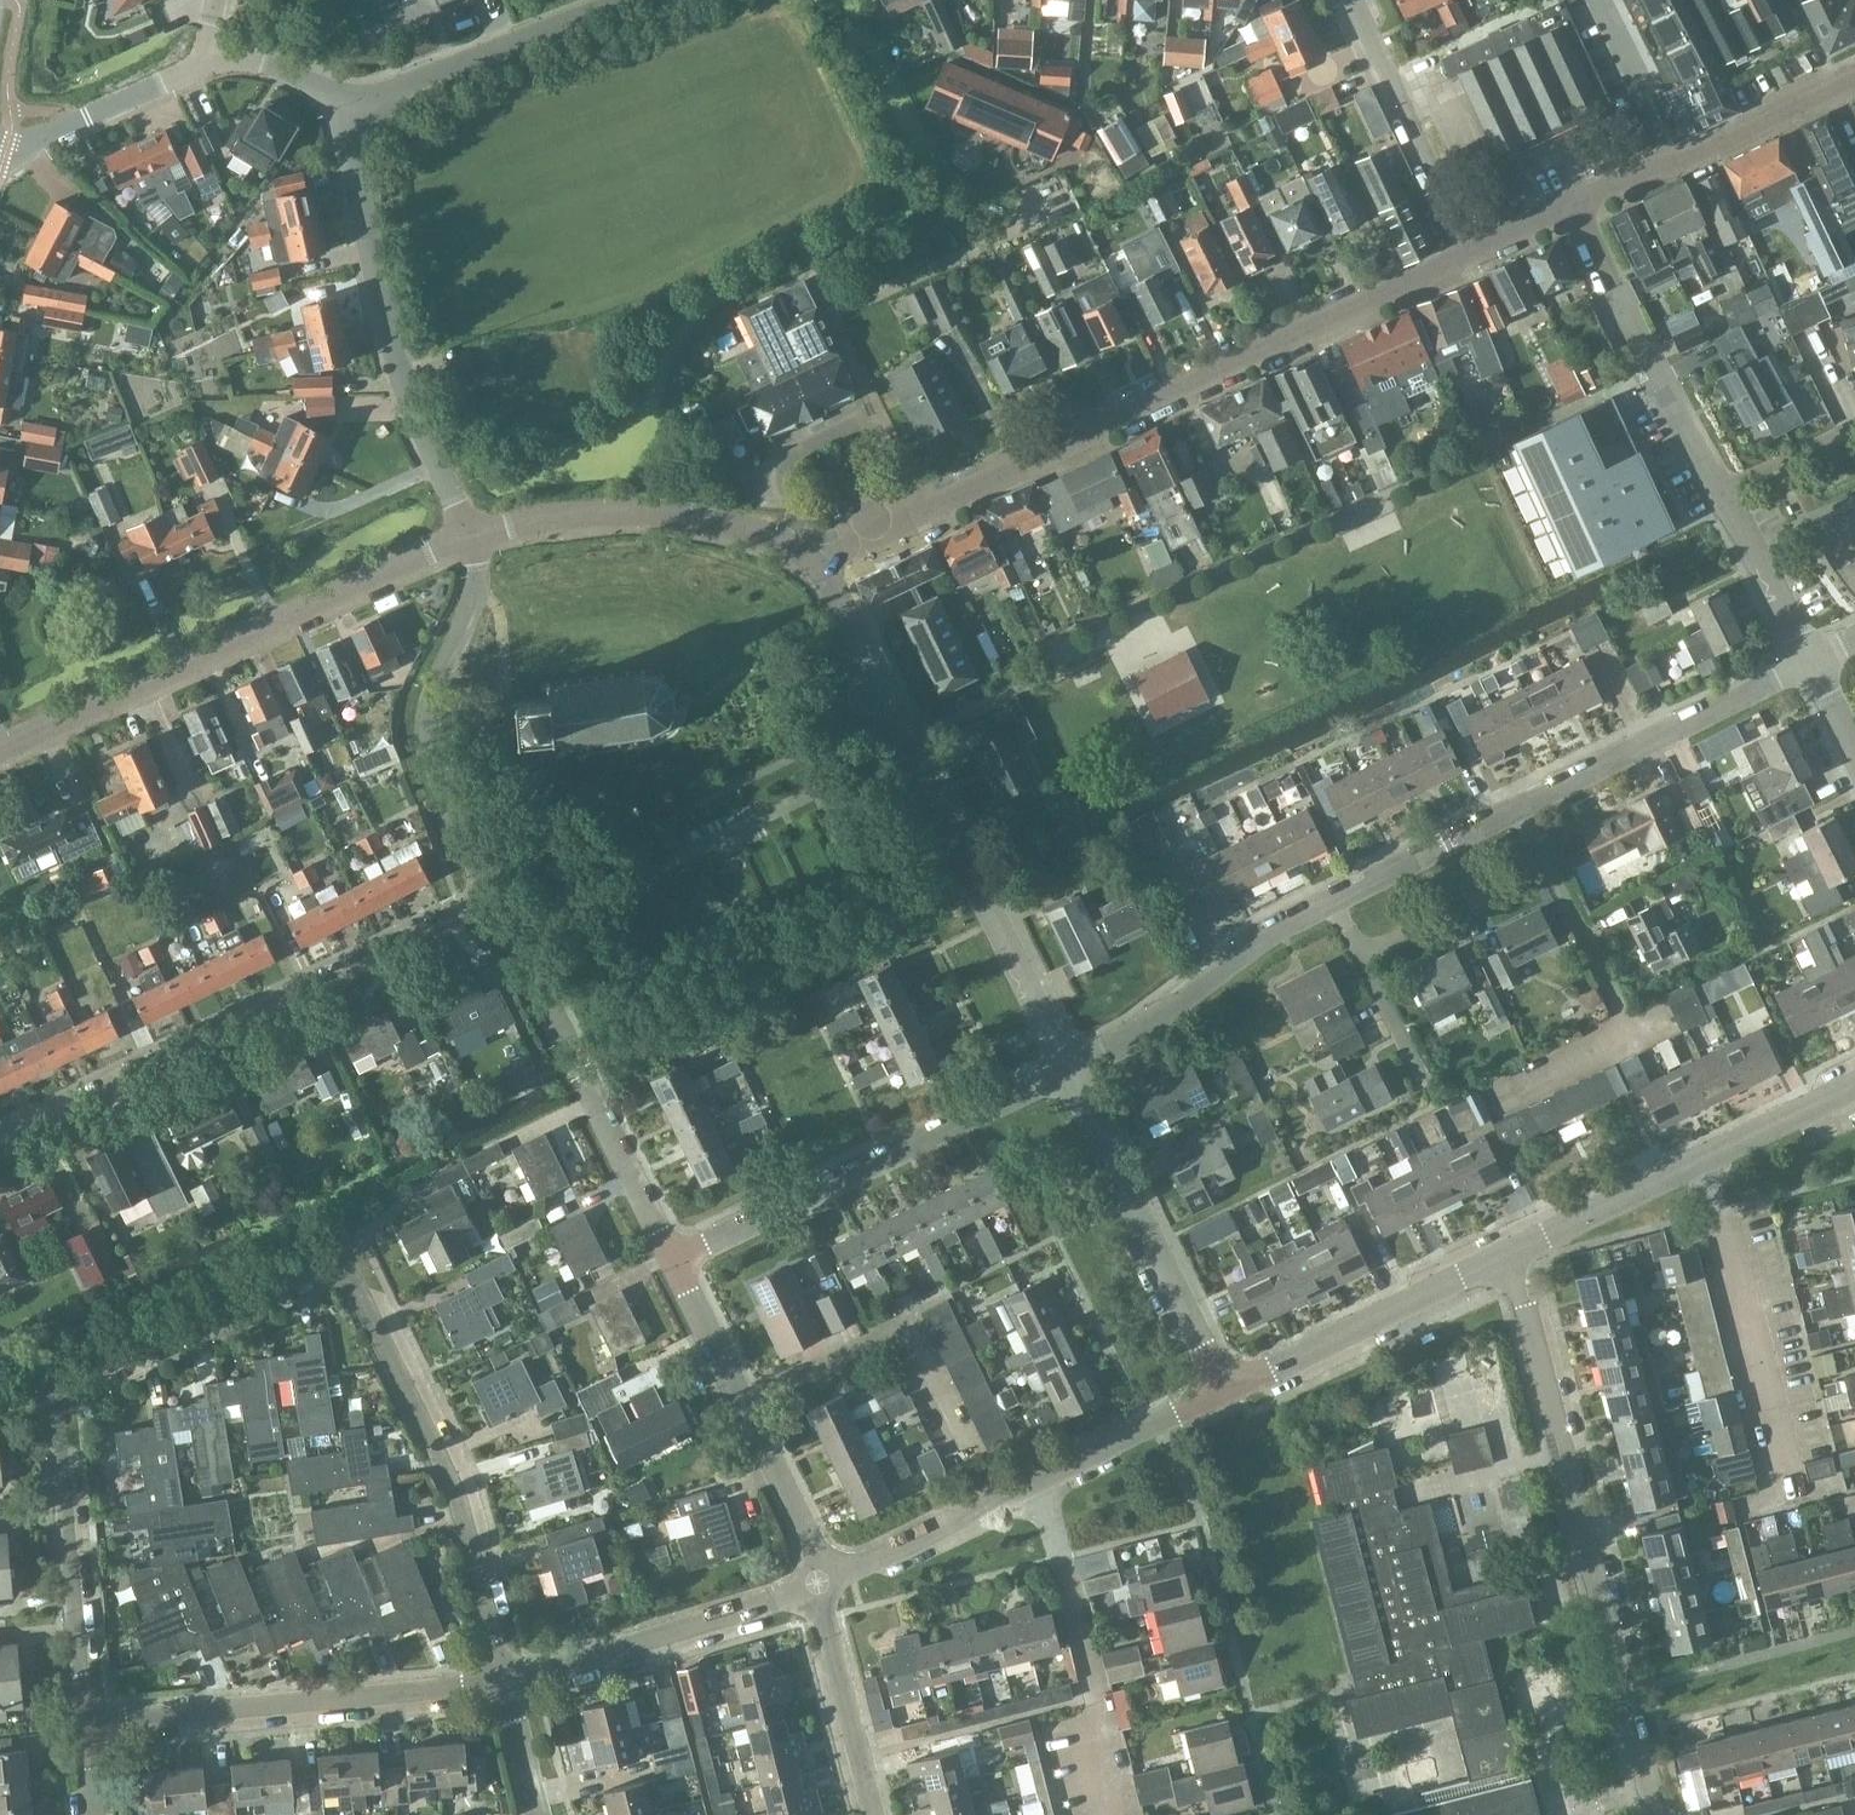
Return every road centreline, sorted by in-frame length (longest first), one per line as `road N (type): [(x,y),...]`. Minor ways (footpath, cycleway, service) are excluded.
road 1 (residential): [(812,558),(1469,255)]
road 2 (residential): [(87,1724),(54,1392),(339,1253)]
road 3 (residential): [(1663,1814),(1516,1240)]
road 4 (tertiary): [(1062,1067),(910,736),(812,558)]
road 5 (residential): [(492,898),(0,1132)]
road 6 (tertiary): [(467,531),(0,753)]
road 7 (residential): [(504,1680),(456,1491),(339,1253)]
road 8 (residential): [(467,531),(391,346),(341,112)]
road 9 (residential): [(685,1256),(1062,1067)]
road 10 (residential): [(504,1680),(87,1724)]
road 11 (residential): [(685,1256),(617,1142),(492,898)]
road 12 (residential): [(492,898),(442,791),(428,740),(430,694),(471,572),(467,531)]
road 13 (tertiary): [(1221,1393),(1062,1067)]
road 14 (tertiary): [(812,558),(766,534),(670,515),(612,511),(467,531)]
road 15 (residential): [(1105,1814),(1087,1740),(1099,1718),(1041,1479)]
road 16 (tertiary): [(1221,1393),(1516,1240)]
road 17 (residential): [(1724,502),(1575,205)]
road 18 (residential): [(504,1680),(823,1591)]
road 19 (residential): [(1812,661),(1518,806)]
road 20 (residential): [(1331,899),(1263,935),(1111,1047),(1062,1067)]
road 21 (residential): [(1783,1457),(1707,1149)]
road 22 (residential): [(1854,76),(1575,205)]
road 23 (residential): [(341,112),(614,0)]
road 24 (residential): [(753,1404),(906,1329),(956,1440)]
road 25 (residential): [(1469,255),(1361,0)]
road 26 (residential): [(823,1591),(1041,1479)]
road 27 (residential): [(212,59),(38,139),(0,148)]
road 28 (residential): [(879,1814),(823,1591)]
road 29 (residential): [(1354,940),(1370,949),(1397,939),(1542,861)]
road 30 (tertiary): [(1516,1240),(1707,1149)]
road 31 (residential): [(1518,806),(1331,899)]
road 32 (residential): [(823,1591),(791,1488),(753,1404)]
road 33 (residential): [(1041,1479),(1221,1393)]
road 34 (residential): [(1542,861),(1631,1027)]
road 35 (residential): [(1812,661),(1724,502)]
road 36 (residential): [(753,1404),(685,1256)]
road 37 (tertiary): [(1707,1149),(1854,1082)]
road 38 (residential): [(1354,940),(1417,1075)]
road 39 (residential): [(1854,431),(1724,502)]
road 40 (residential): [(341,112),(325,89),(286,70),(212,59)]
road 41 (residential): [(1631,1027),(1503,1092)]
road 42 (residential): [(542,1814),(504,1680)]

